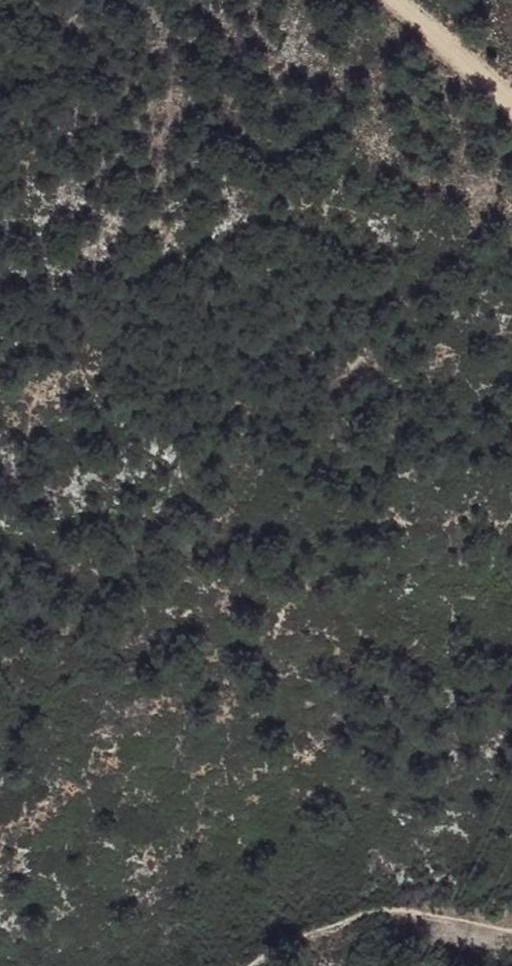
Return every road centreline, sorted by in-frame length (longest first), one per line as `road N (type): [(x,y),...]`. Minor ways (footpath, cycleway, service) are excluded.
road 1 (track): [(395,0),(511,107)]

